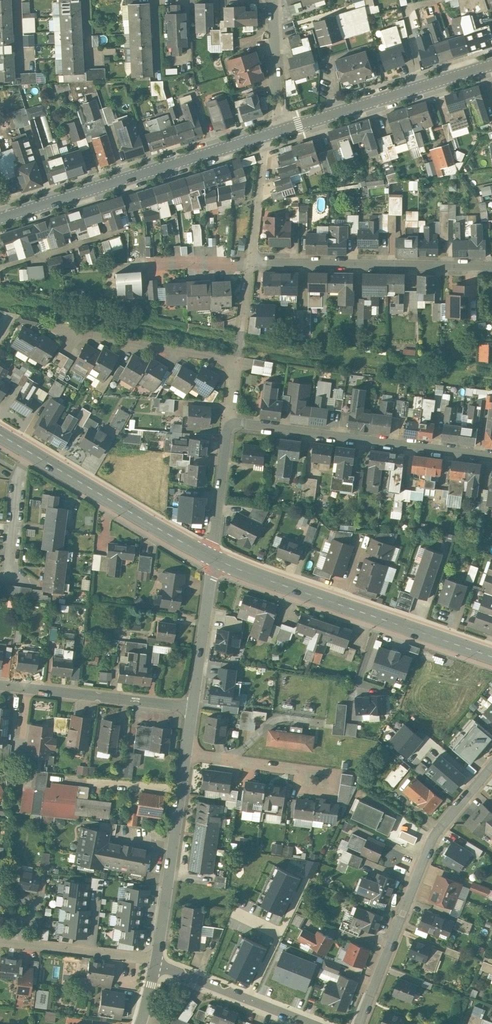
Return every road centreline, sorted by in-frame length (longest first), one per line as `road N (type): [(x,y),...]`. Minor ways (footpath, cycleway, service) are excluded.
road 1 (residential): [(212,557),(229,430),(240,424),(491,457)]
road 2 (tertiary): [(491,657),(212,557)]
road 3 (residential): [(359,1023),(431,841),(491,766)]
road 4 (tertiary): [(262,134),(0,217)]
road 5 (tertiary): [(156,960),(192,706)]
road 6 (tertiary): [(212,557),(0,435)]
road 7 (residential): [(491,267),(250,262)]
road 8 (tertiary): [(491,64),(280,128)]
road 9 (residential): [(0,684),(192,706)]
road 10 (residential): [(319,1023),(156,960)]
road 11 (residential): [(0,941),(156,960)]
road 12 (tertiary): [(192,706),(212,557)]
road 13 (residential): [(250,262),(262,134)]
road 14 (residential): [(280,128),(272,0)]

